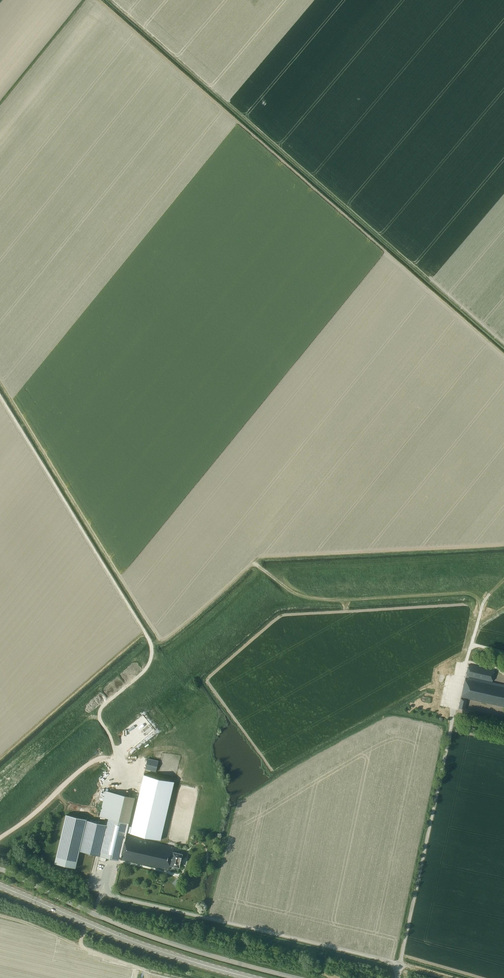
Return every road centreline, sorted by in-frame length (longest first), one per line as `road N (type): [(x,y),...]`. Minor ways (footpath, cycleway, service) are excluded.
road 1 (unclassified): [(397,977),(400,964),(271,933),(103,893),(95,906)]
road 2 (unclassified): [(299,977),(127,927),(0,869)]
road 3 (primary): [(257,977),(185,959),(0,886)]

